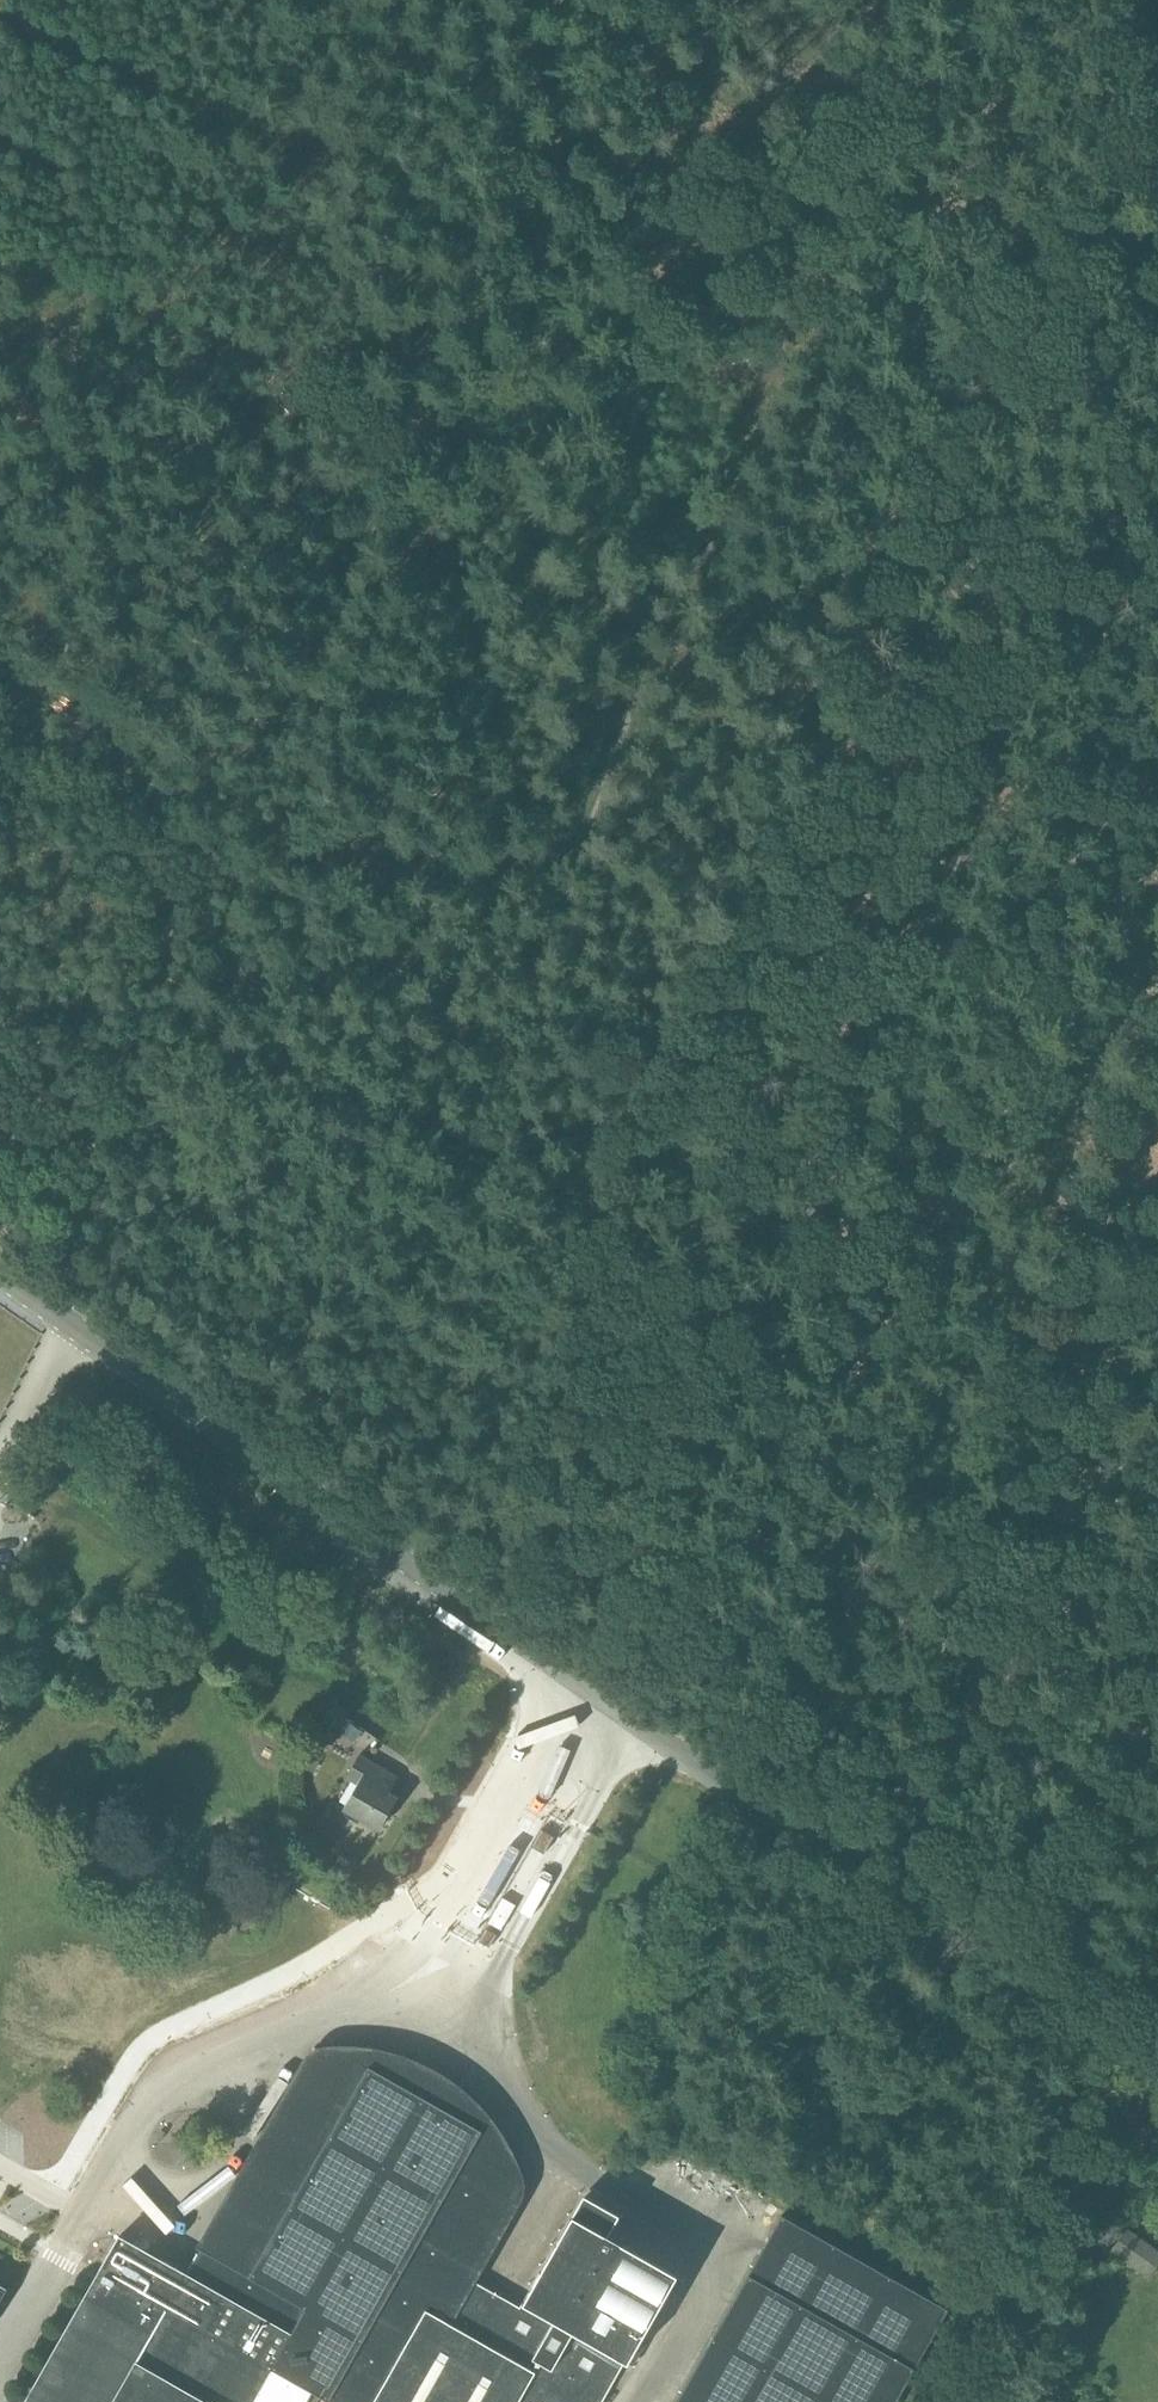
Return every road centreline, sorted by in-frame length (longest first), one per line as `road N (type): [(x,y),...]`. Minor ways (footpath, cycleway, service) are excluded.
road 1 (tertiary): [(1157,2083),(0,1273)]
road 2 (track): [(1157,1381),(1020,1310),(898,1287),(846,1256),(809,1220),(995,763)]
road 3 (track): [(586,1683),(704,1475),(809,1220)]

